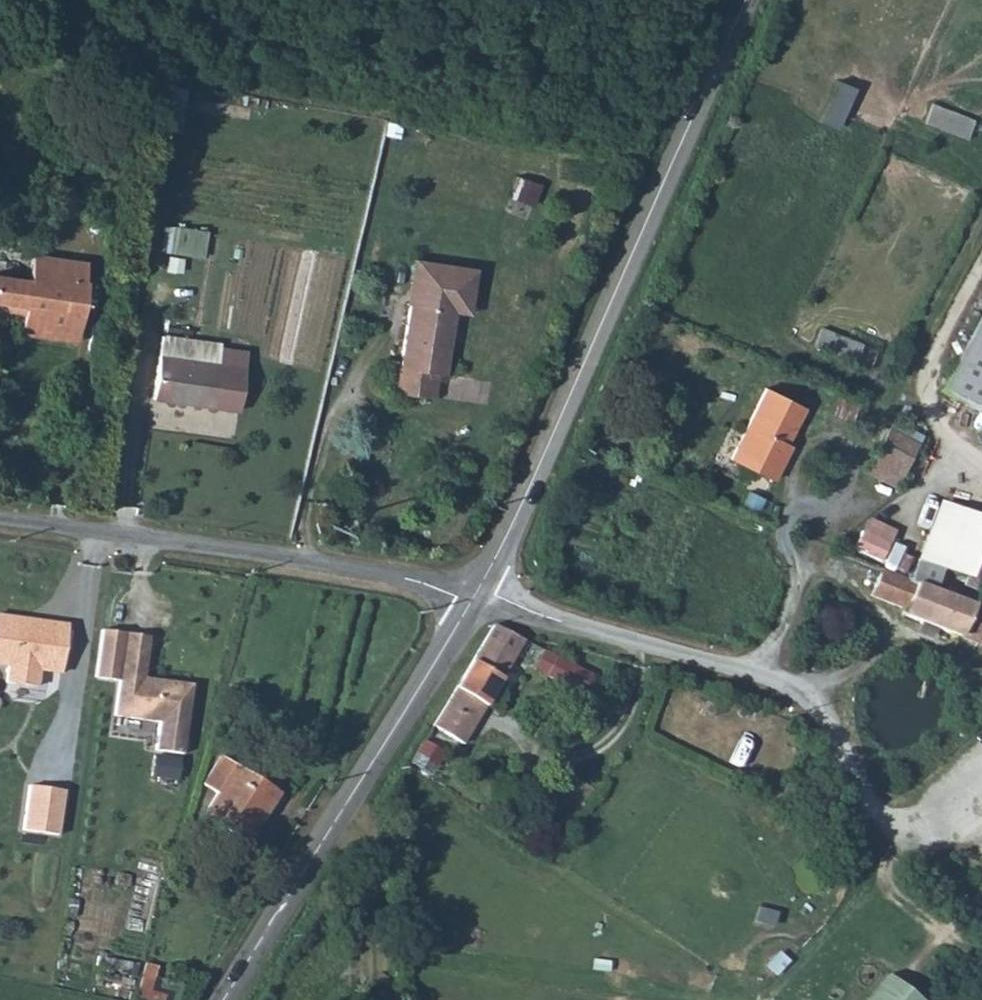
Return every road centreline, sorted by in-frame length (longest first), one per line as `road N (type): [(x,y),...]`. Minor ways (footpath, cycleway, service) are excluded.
road 1 (tertiary): [(471,600),(512,531),(744,0)]
road 2 (unclassified): [(471,600),(494,597),(762,676),(819,703),(874,833)]
road 3 (unclassified): [(471,600),(397,576),(0,523)]
road 4 (tertiary): [(225,999),(471,600)]
road 5 (track): [(345,807),(370,864),(377,999)]
road 6 (track): [(874,833),(884,872),(918,918),(981,963)]
road 7 (track): [(874,833),(957,819),(981,790)]

